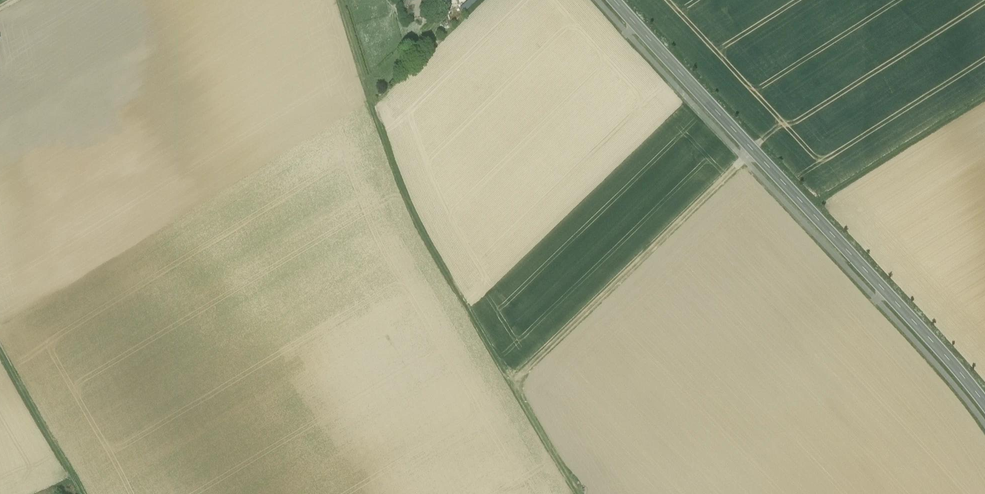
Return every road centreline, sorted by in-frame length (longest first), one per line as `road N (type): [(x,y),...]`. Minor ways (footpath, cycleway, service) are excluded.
road 1 (track): [(572,493),(404,204),(340,0)]
road 2 (tertiary): [(616,0),(984,405)]
road 3 (track): [(77,493),(0,354)]

